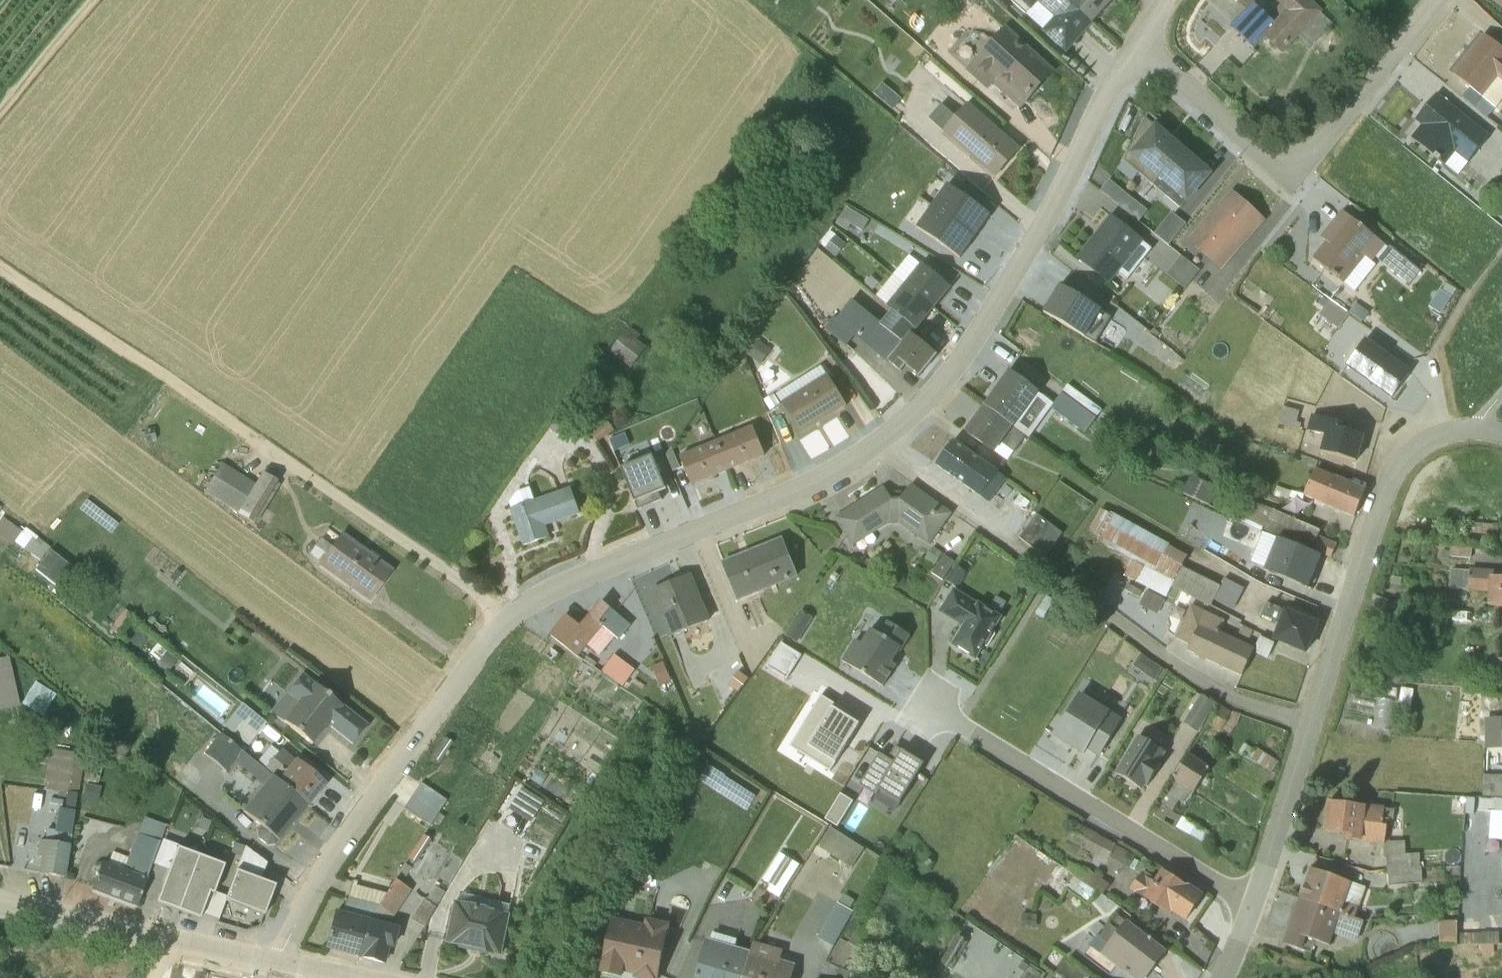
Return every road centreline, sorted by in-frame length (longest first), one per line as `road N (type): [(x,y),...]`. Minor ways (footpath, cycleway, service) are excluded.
road 1 (unclassified): [(1312,727),(1198,681),(875,446)]
road 2 (residential): [(875,446),(940,390),(978,335),(1135,52)]
road 3 (residential): [(1135,52),(1174,76),(1268,165),(1292,170),(1437,0)]
road 4 (residential): [(270,966),(333,852),(507,624)]
road 5 (residential): [(507,624),(605,569),(793,495),(875,446)]
road 6 (residential): [(1256,905),(928,707)]
road 7 (residential): [(1476,430),(1449,435),(1408,459),(1390,489),(1312,727)]
road 8 (track): [(261,448),(0,268)]
road 9 (unclassified): [(507,624),(456,578),(261,448)]
road 10 (residential): [(1312,727),(1256,905)]
road 11 (tertiary): [(163,940),(0,903)]
road 12 (track): [(0,108),(91,0)]

